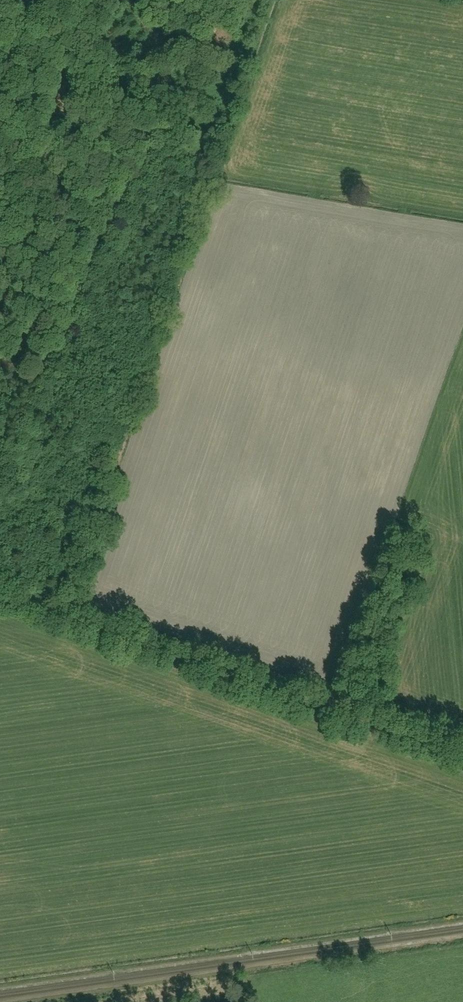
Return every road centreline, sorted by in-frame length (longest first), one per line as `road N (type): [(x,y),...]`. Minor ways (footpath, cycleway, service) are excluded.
road 1 (track): [(462,751),(0,591)]

